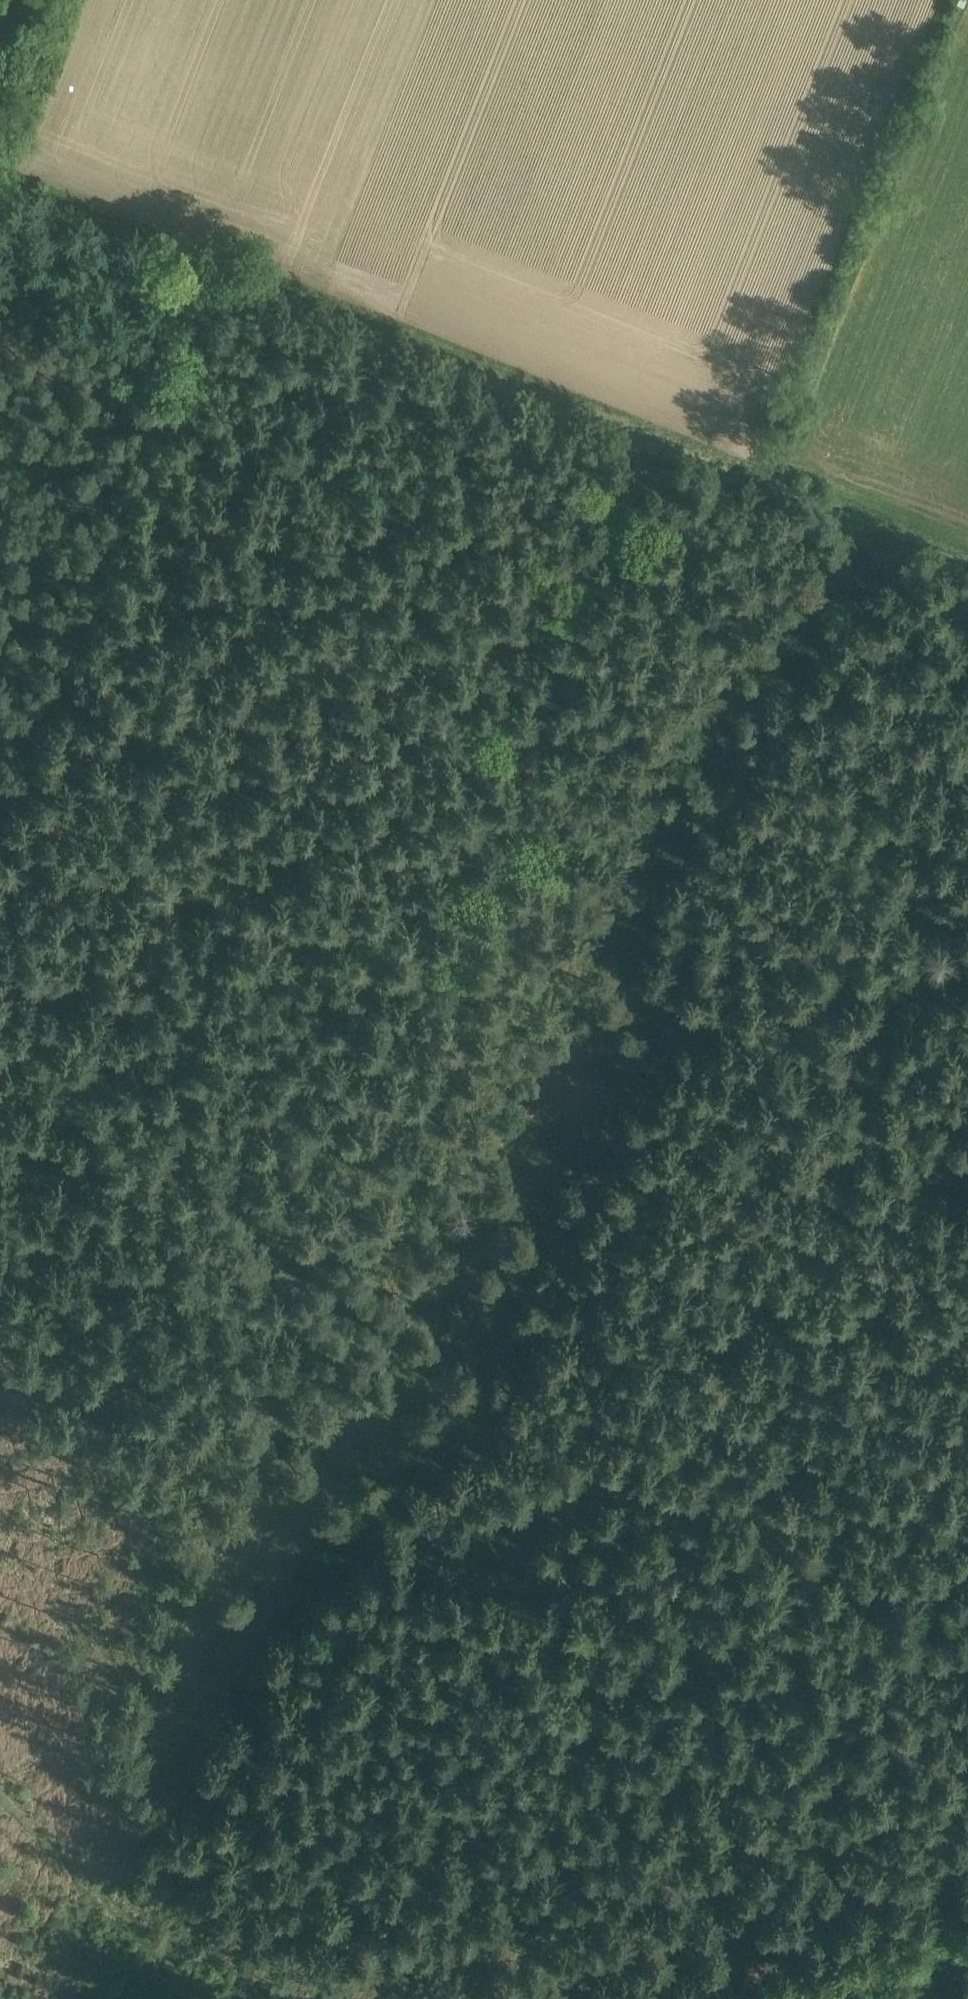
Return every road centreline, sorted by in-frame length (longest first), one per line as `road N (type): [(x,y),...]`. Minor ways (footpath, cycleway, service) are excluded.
road 1 (track): [(967,561),(0,178)]
road 2 (track): [(323,1998),(185,1942),(0,1780)]

